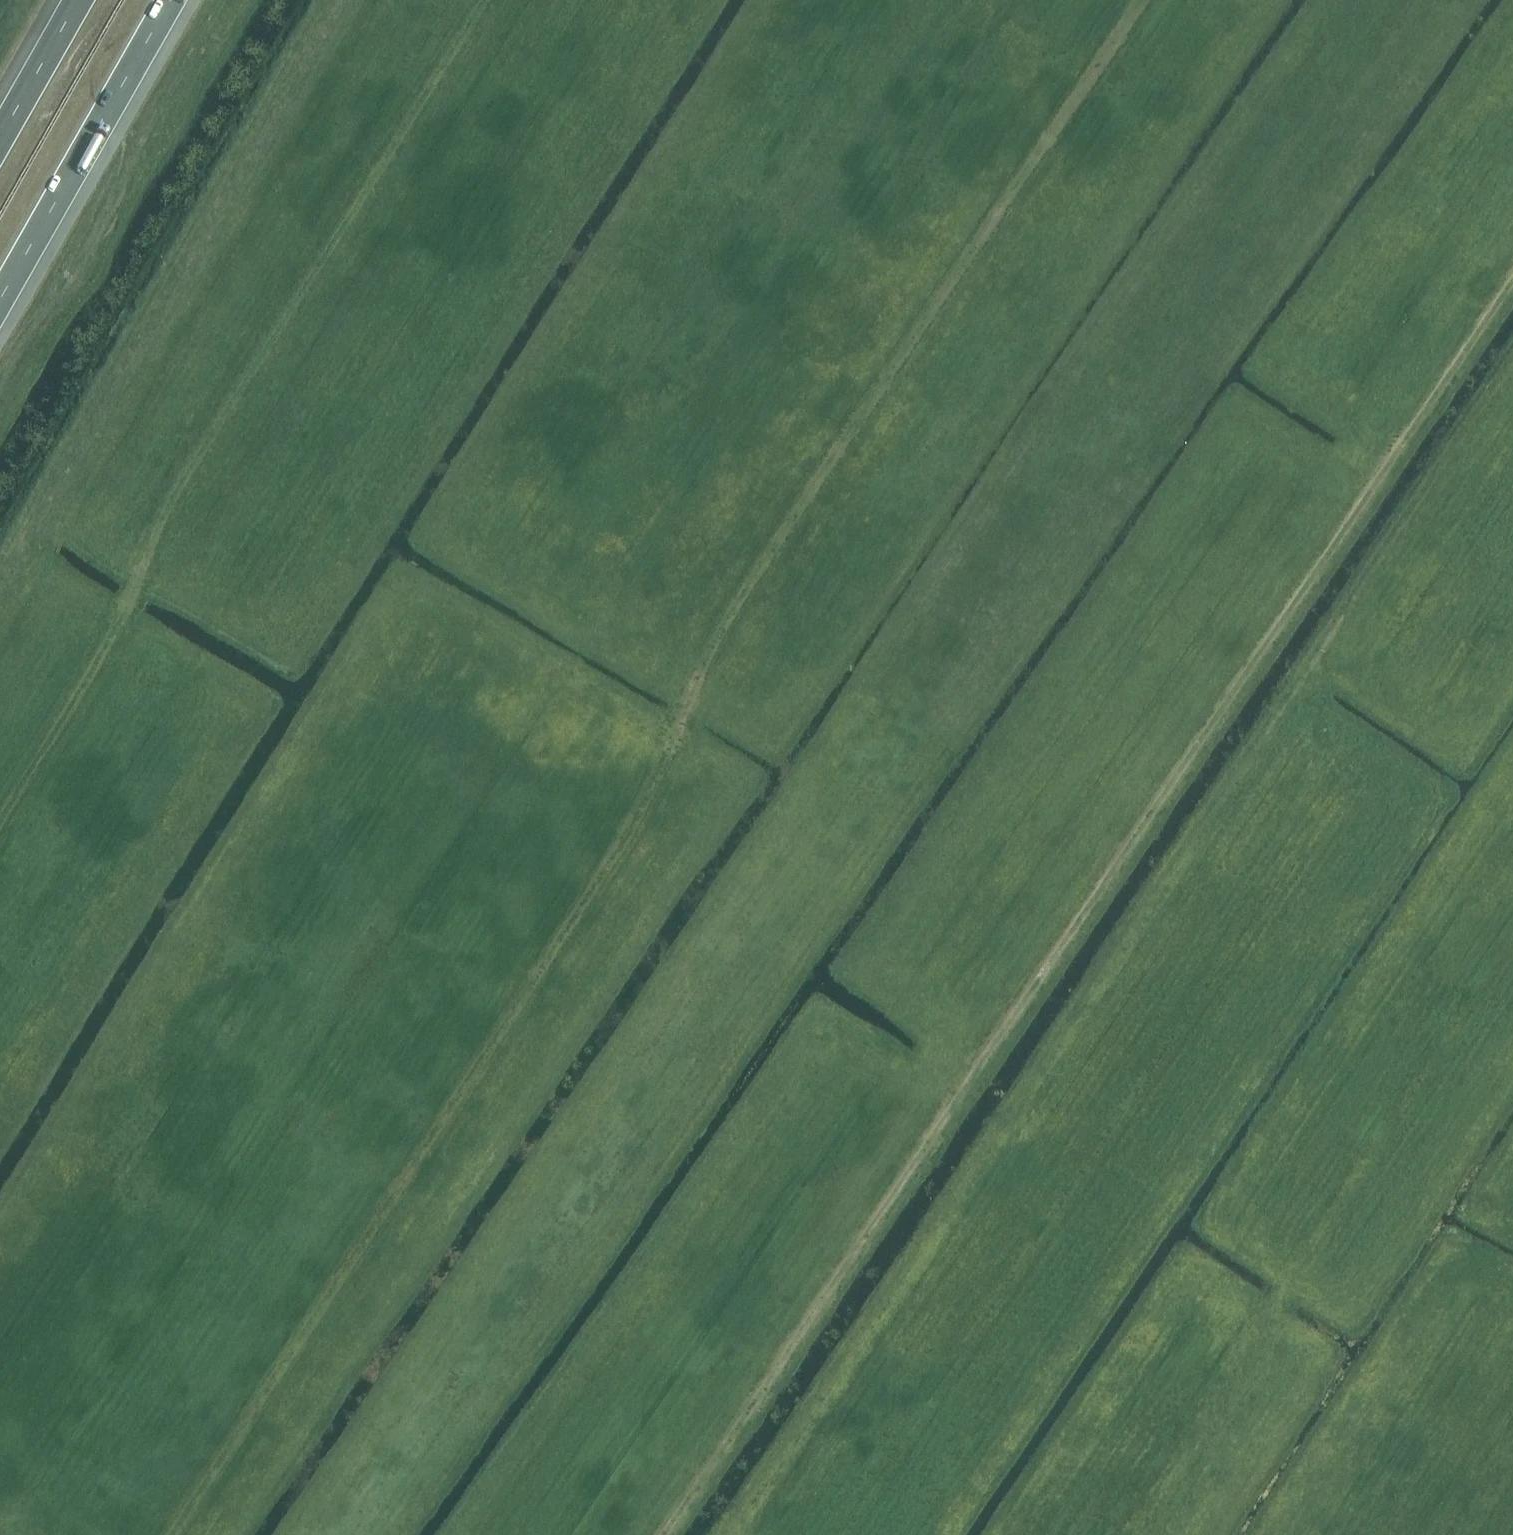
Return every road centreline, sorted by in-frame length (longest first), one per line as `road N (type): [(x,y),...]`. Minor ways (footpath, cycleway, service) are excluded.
road 1 (motorway): [(0,300),(171,0)]
road 2 (motorway): [(77,0),(0,135)]

